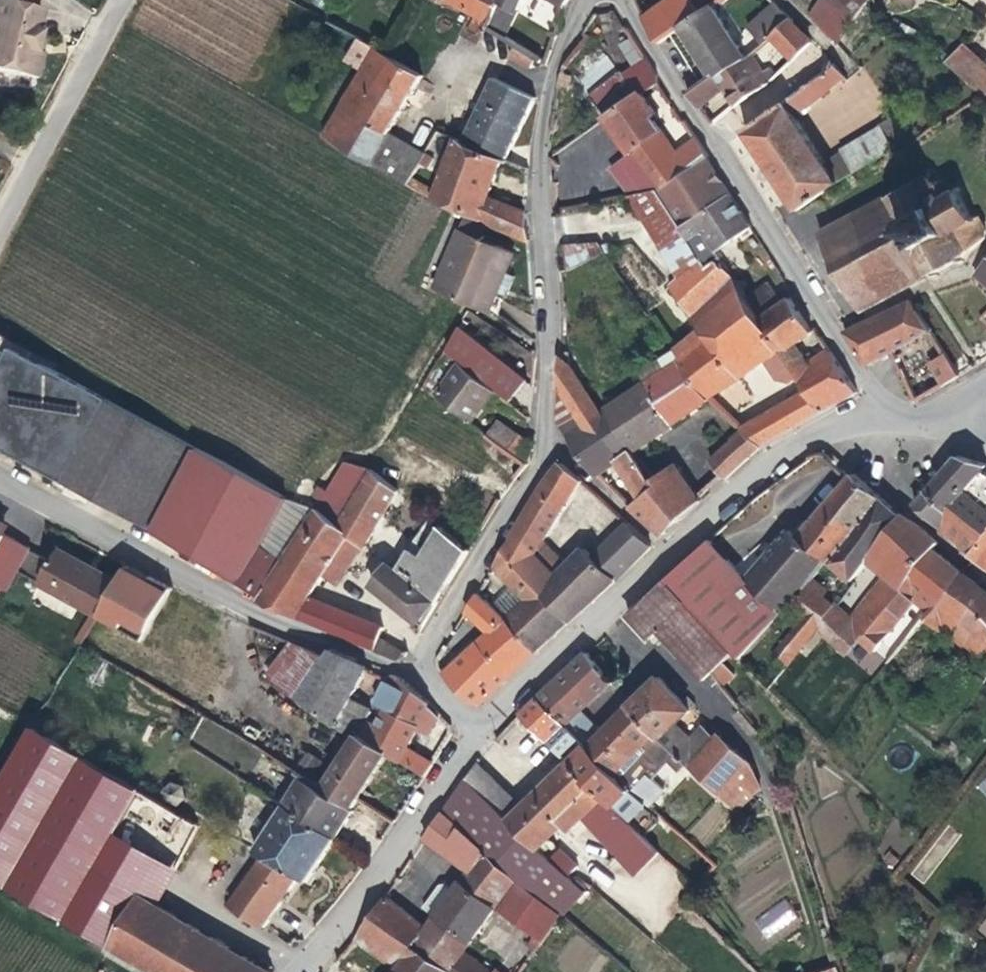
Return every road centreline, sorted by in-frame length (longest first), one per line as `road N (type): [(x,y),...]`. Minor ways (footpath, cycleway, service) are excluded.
road 1 (residential): [(621,0),(728,156),(886,414)]
road 2 (residential): [(0,482),(243,604),(413,672)]
road 3 (residential): [(586,0),(559,58),(544,133),(546,438)]
road 4 (residential): [(300,971),(480,731)]
road 5 (residential): [(546,438),(539,467),(413,672)]
road 6 (residential): [(667,550),(795,446),(886,414)]
road 7 (residential): [(480,731),(667,550)]
road 8 (residential): [(0,222),(121,0)]
road 9 (residential): [(546,438),(667,550)]

